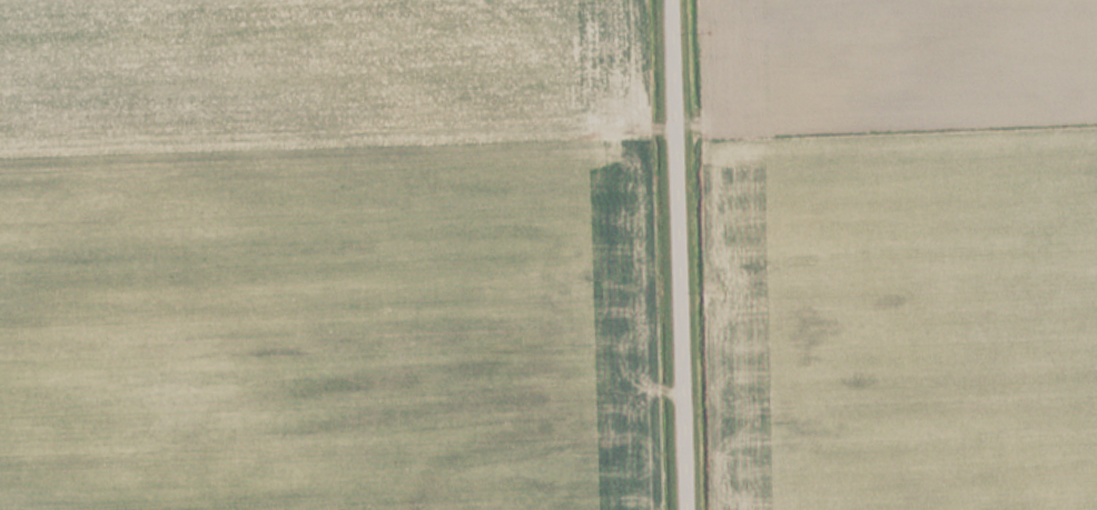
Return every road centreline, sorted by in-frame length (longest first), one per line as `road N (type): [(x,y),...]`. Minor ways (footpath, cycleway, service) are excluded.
road 1 (residential): [(699,509),(683,0)]

